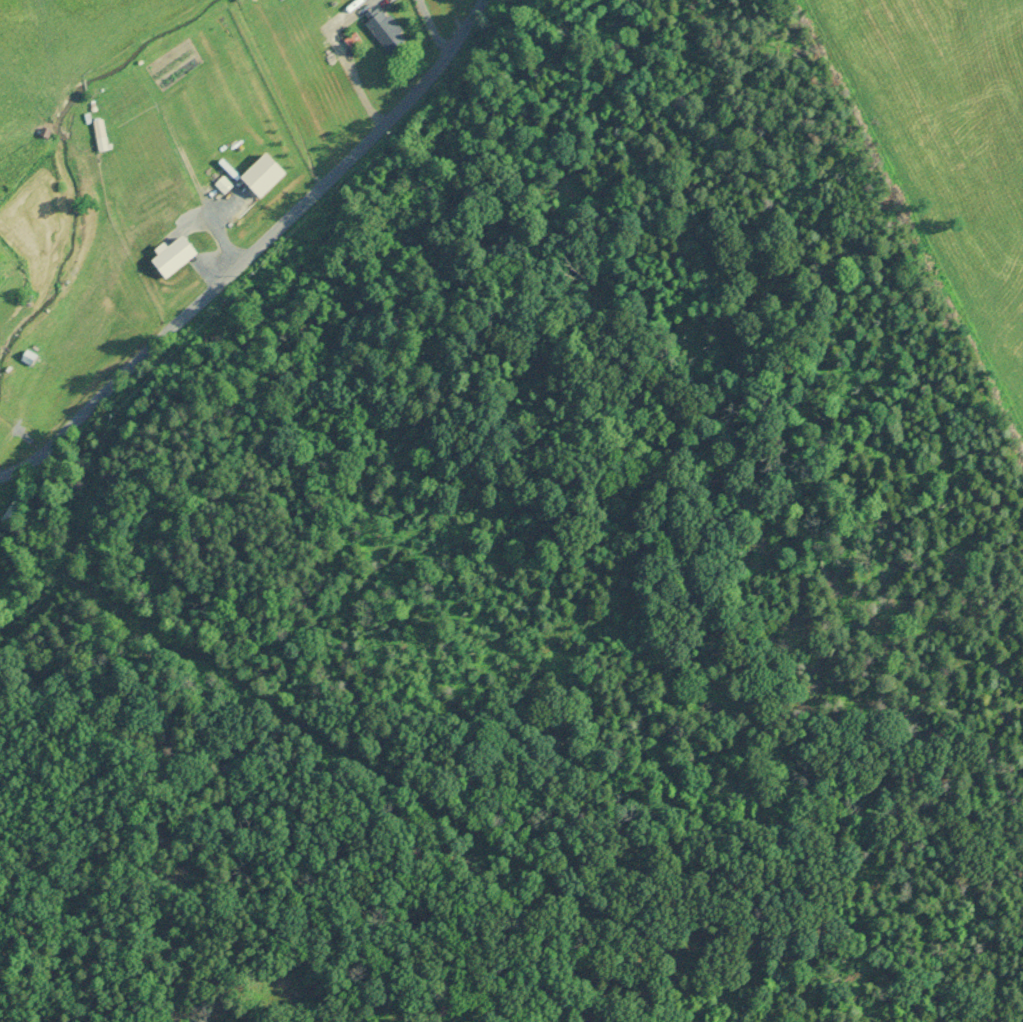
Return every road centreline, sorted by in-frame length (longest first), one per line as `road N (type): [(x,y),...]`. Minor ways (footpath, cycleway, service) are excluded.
road 1 (tertiary): [(0,437),(66,419),(175,342),(482,0)]

